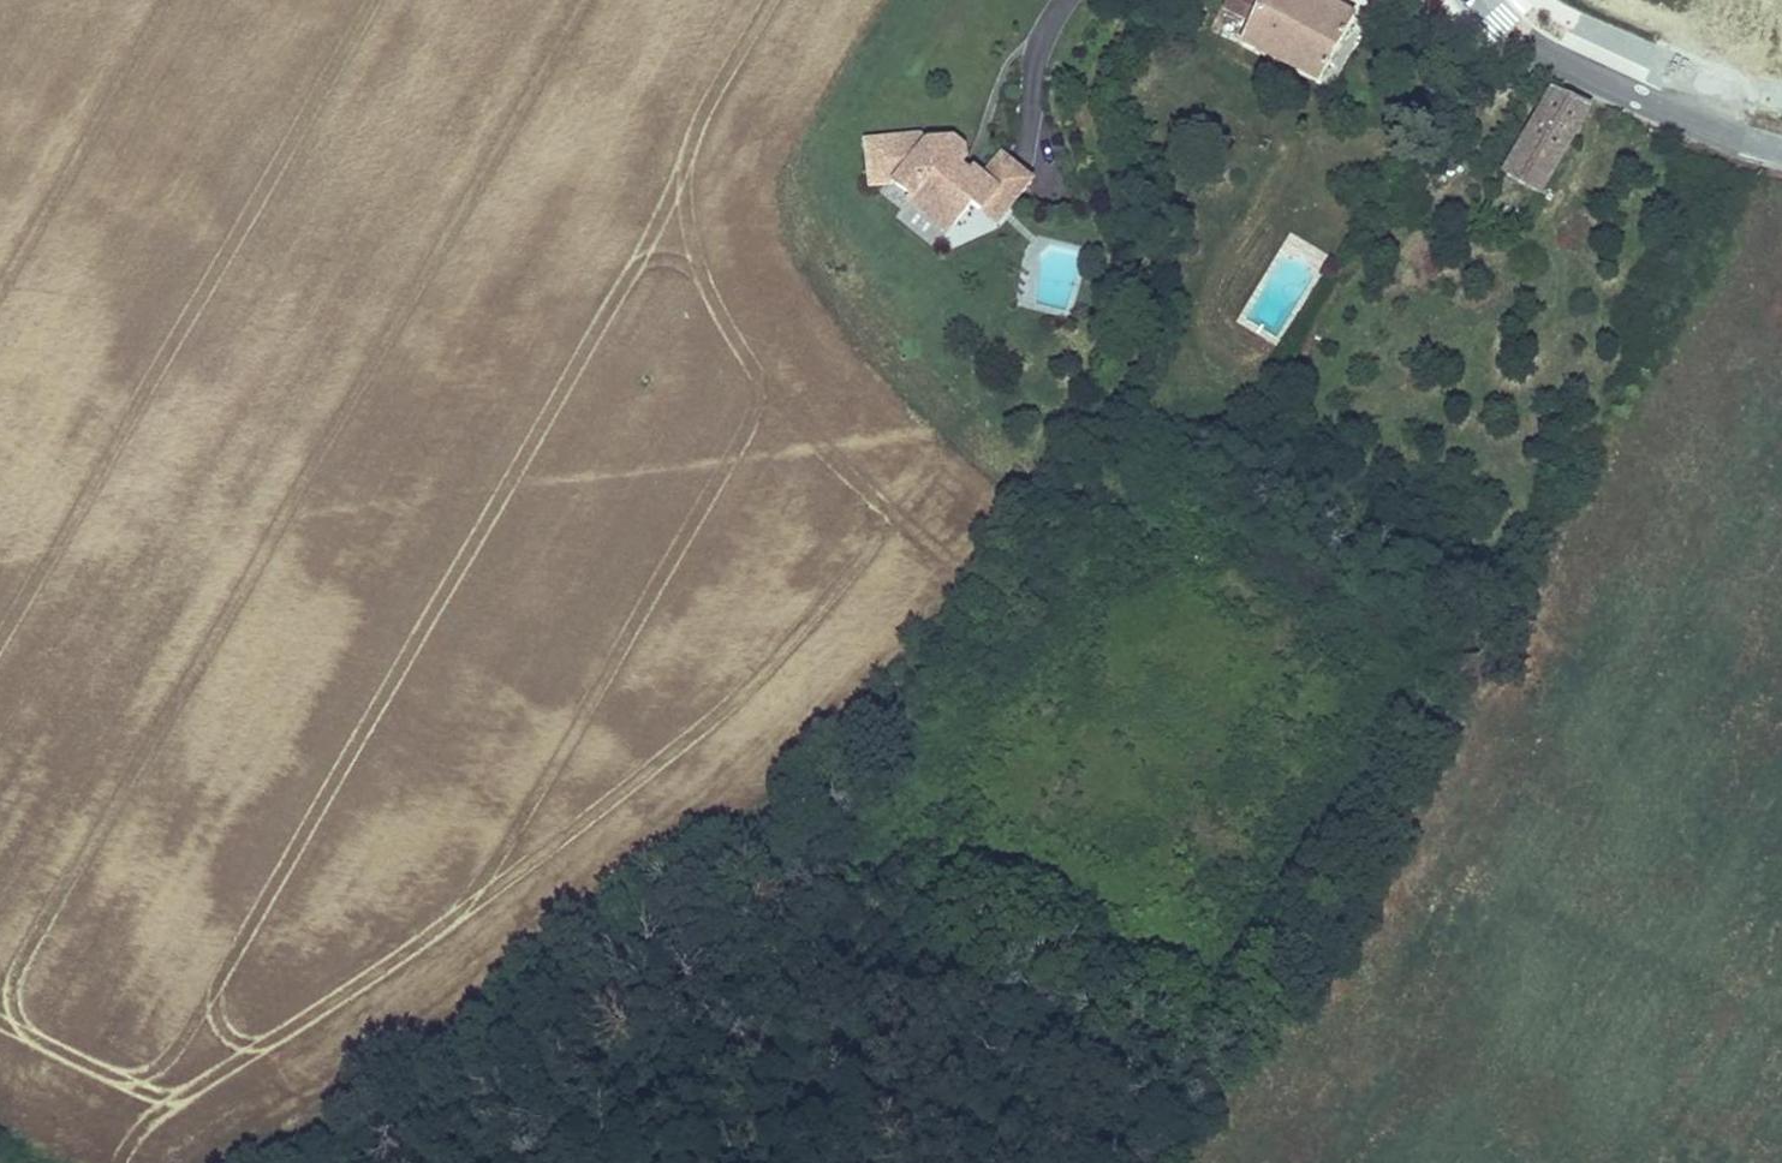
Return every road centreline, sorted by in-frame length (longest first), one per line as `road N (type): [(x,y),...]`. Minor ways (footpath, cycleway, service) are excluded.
road 1 (tertiary): [(1479,0),(1530,42),(1588,73),(1781,149)]

